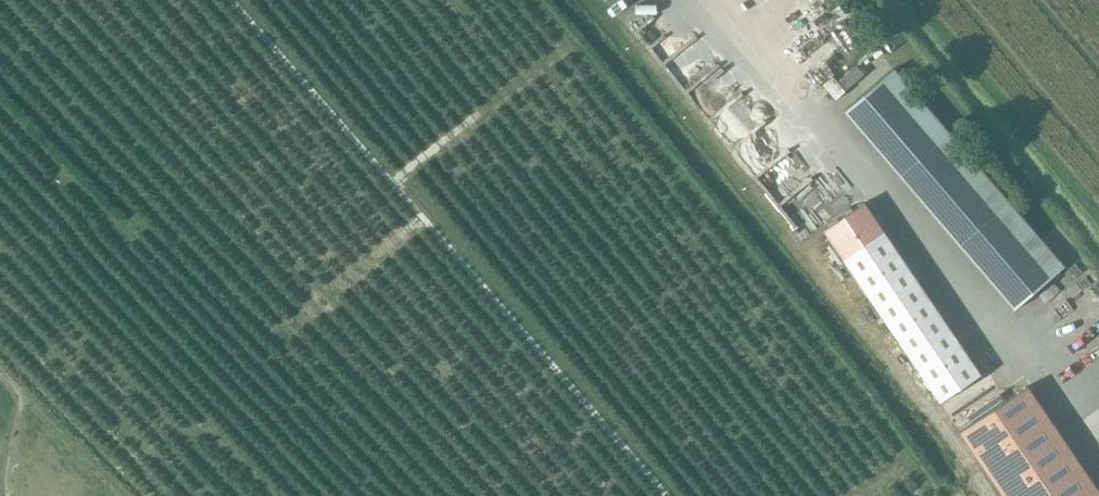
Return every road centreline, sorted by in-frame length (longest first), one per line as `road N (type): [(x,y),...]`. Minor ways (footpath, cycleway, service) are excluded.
road 1 (track): [(667,495),(232,0)]
road 2 (unclassified): [(1098,464),(1027,355),(722,0)]

